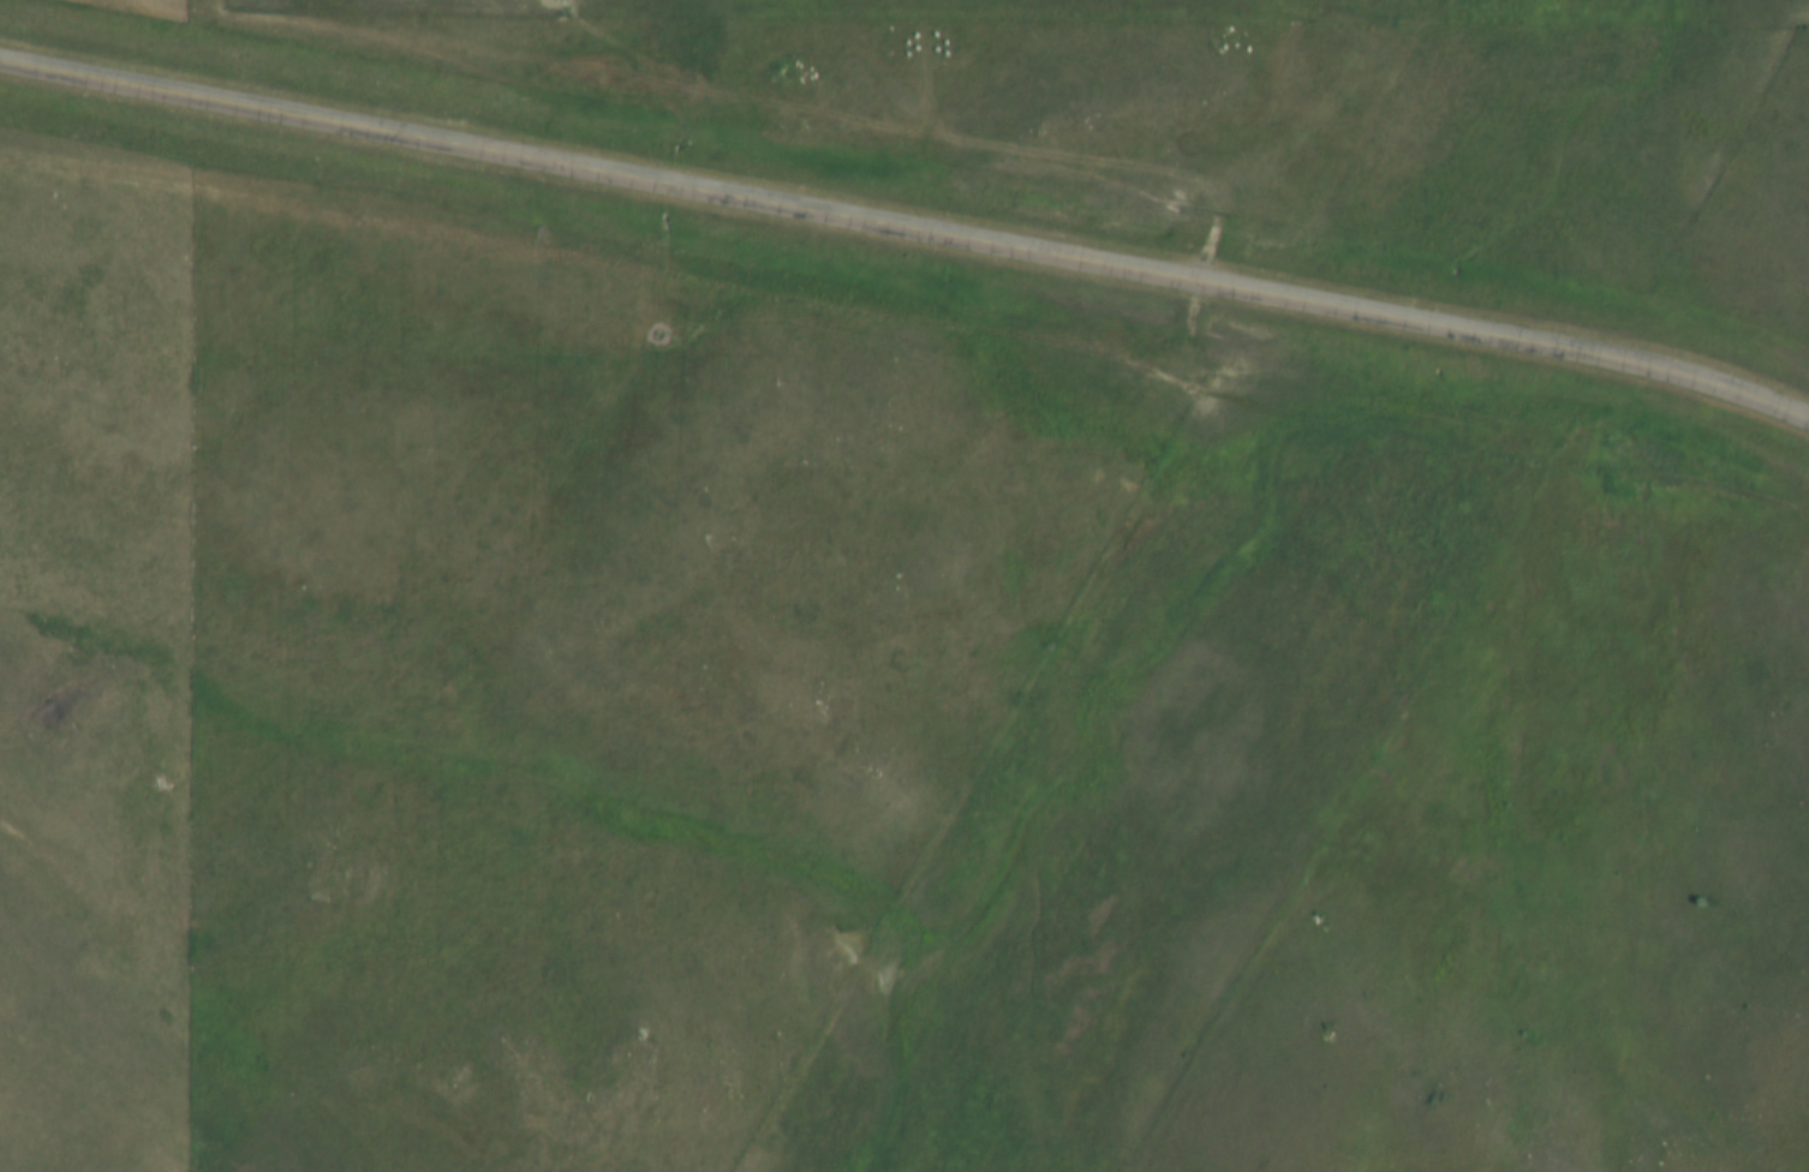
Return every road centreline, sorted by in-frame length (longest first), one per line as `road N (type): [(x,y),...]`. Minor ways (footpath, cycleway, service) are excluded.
road 1 (tertiary): [(0,66),(1662,376),(1808,423)]

